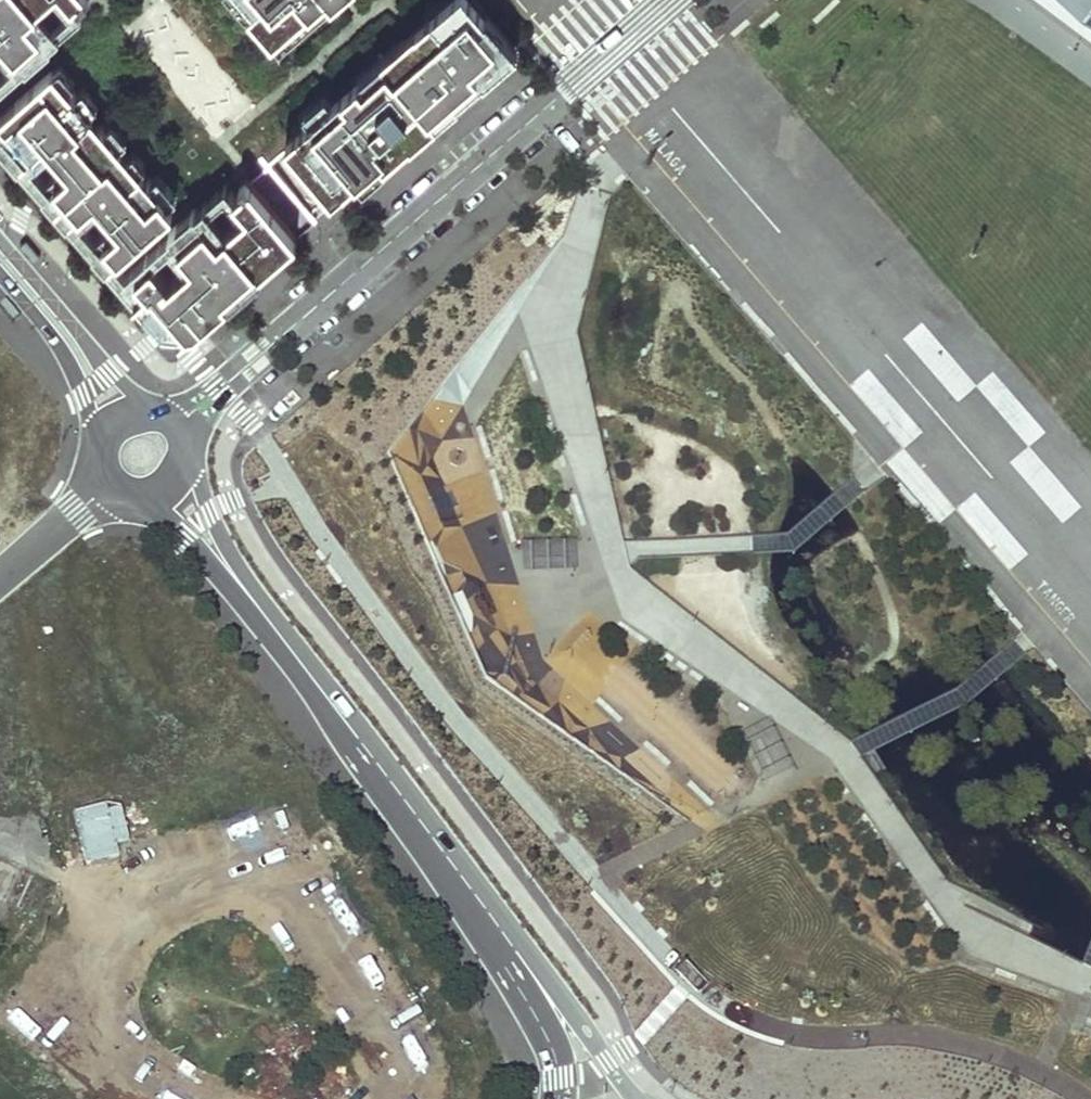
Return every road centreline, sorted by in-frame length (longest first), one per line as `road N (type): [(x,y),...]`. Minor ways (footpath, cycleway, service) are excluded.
road 1 (residential): [(670,0),(232,378)]
road 2 (tertiary): [(197,520),(519,961)]
road 3 (tertiary): [(633,1098),(519,961)]
road 4 (tertiary): [(519,961),(559,1065),(559,1098)]

